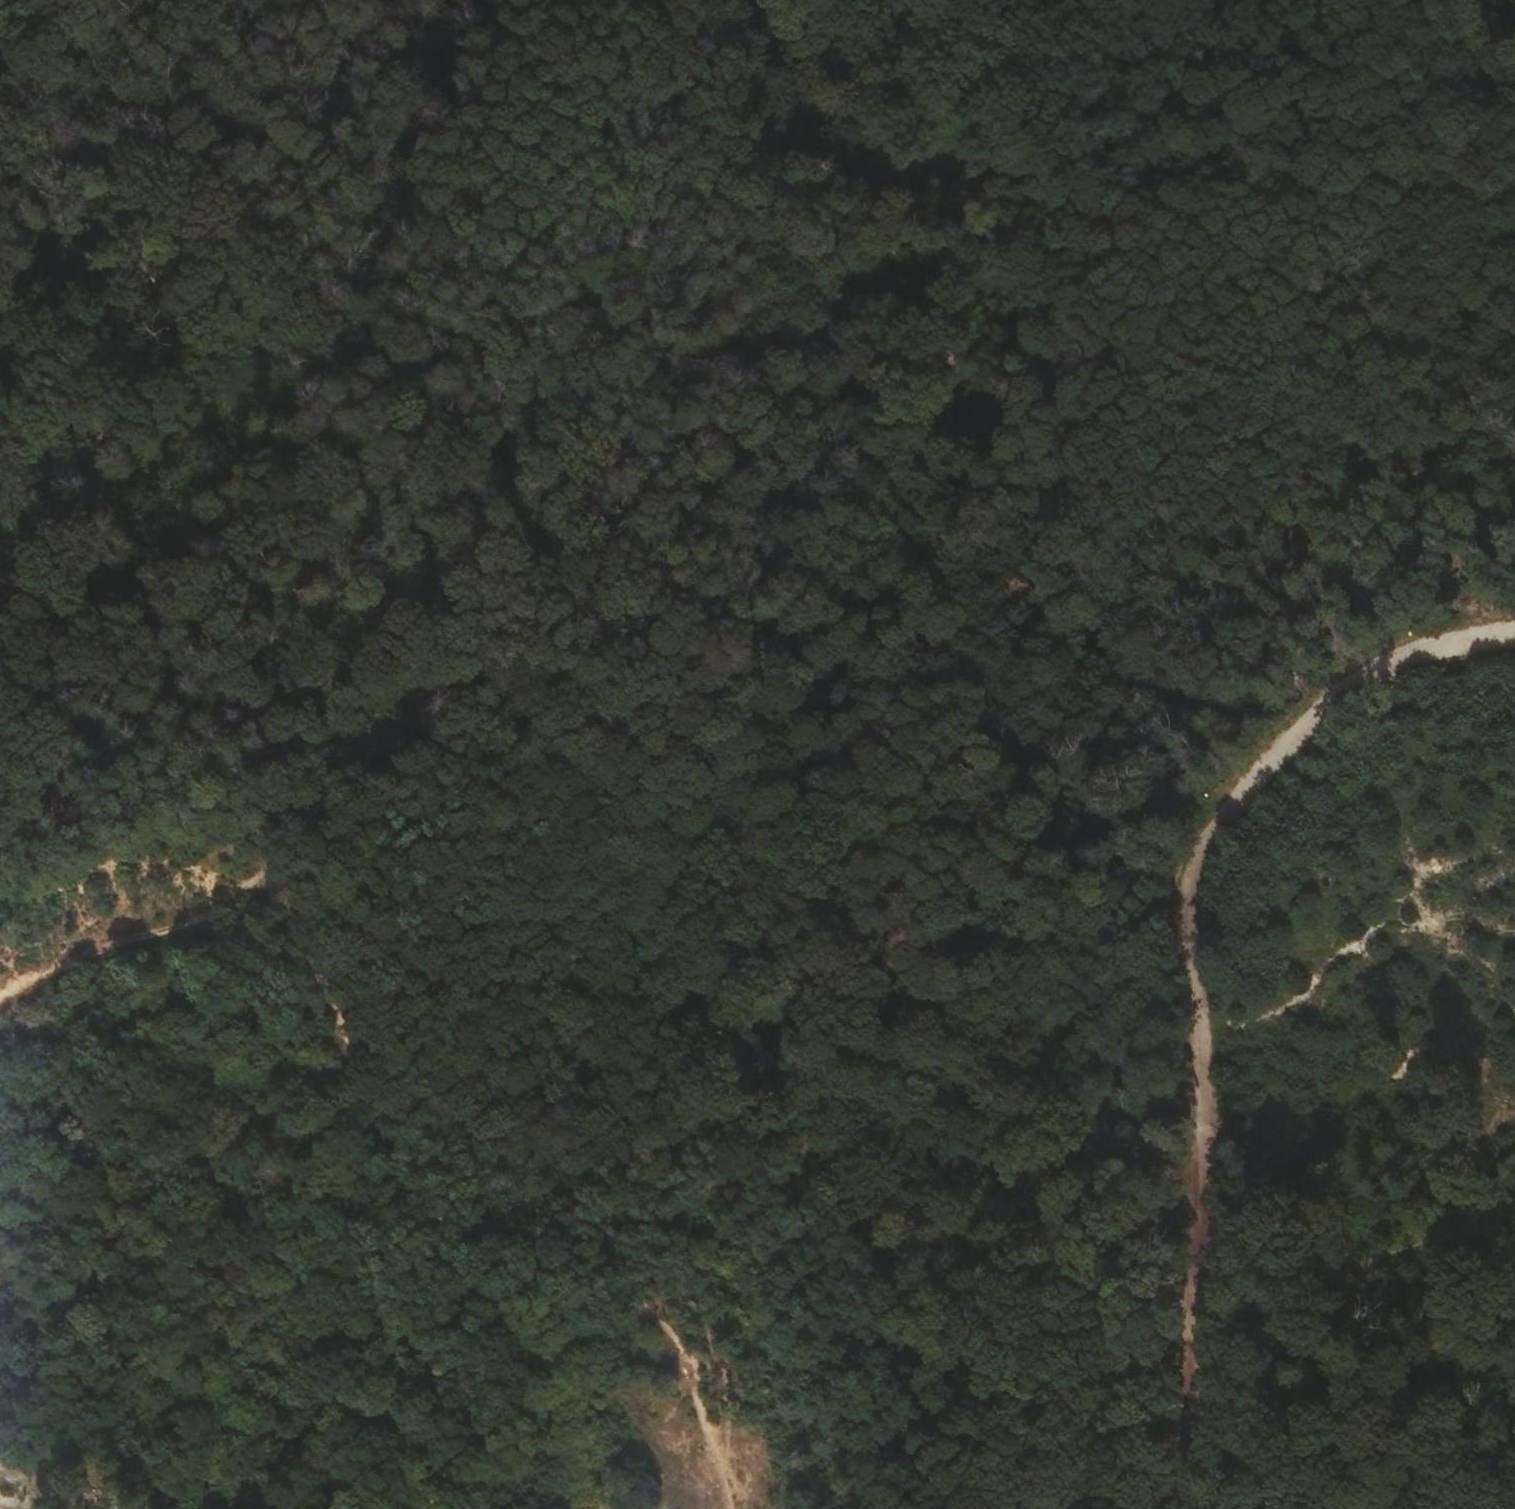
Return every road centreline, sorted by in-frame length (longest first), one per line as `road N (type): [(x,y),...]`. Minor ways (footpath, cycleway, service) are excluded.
road 1 (track): [(1219,1309),(1083,1280),(974,1215),(843,1074),(749,951),(712,821),(912,547),(942,398),(900,141),(806,0)]
road 2 (track): [(1219,1309),(1182,883),(1240,777),(1387,664),(1514,633)]
road 3 (track): [(1206,1508),(1218,1423),(1219,1309)]

